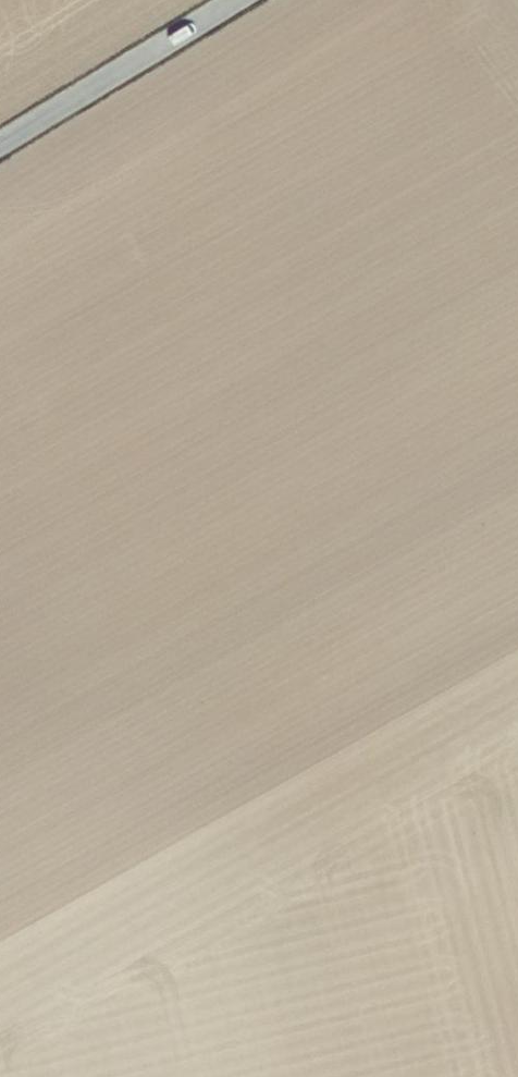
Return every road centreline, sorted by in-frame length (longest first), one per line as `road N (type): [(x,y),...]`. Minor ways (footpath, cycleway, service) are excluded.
road 1 (unclassified): [(0,142),(231,0)]

